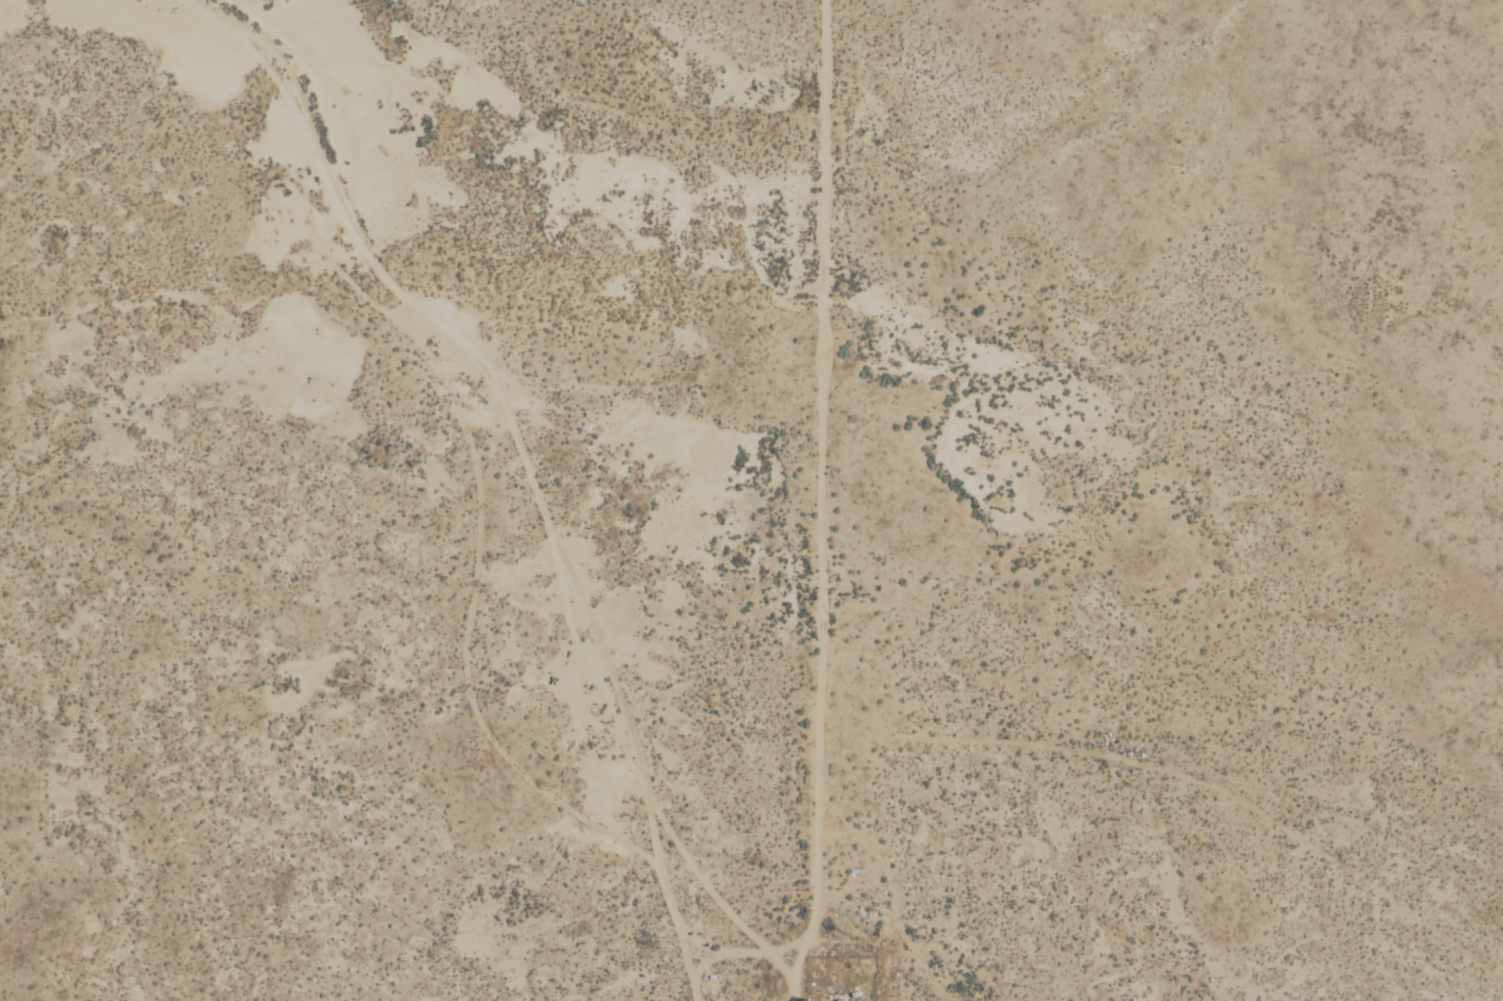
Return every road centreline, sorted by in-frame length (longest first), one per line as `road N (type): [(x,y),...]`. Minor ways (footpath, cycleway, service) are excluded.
road 1 (track): [(788,1000),(776,969),(647,797),(559,551),(480,365),(367,262),(278,57),(197,0)]

